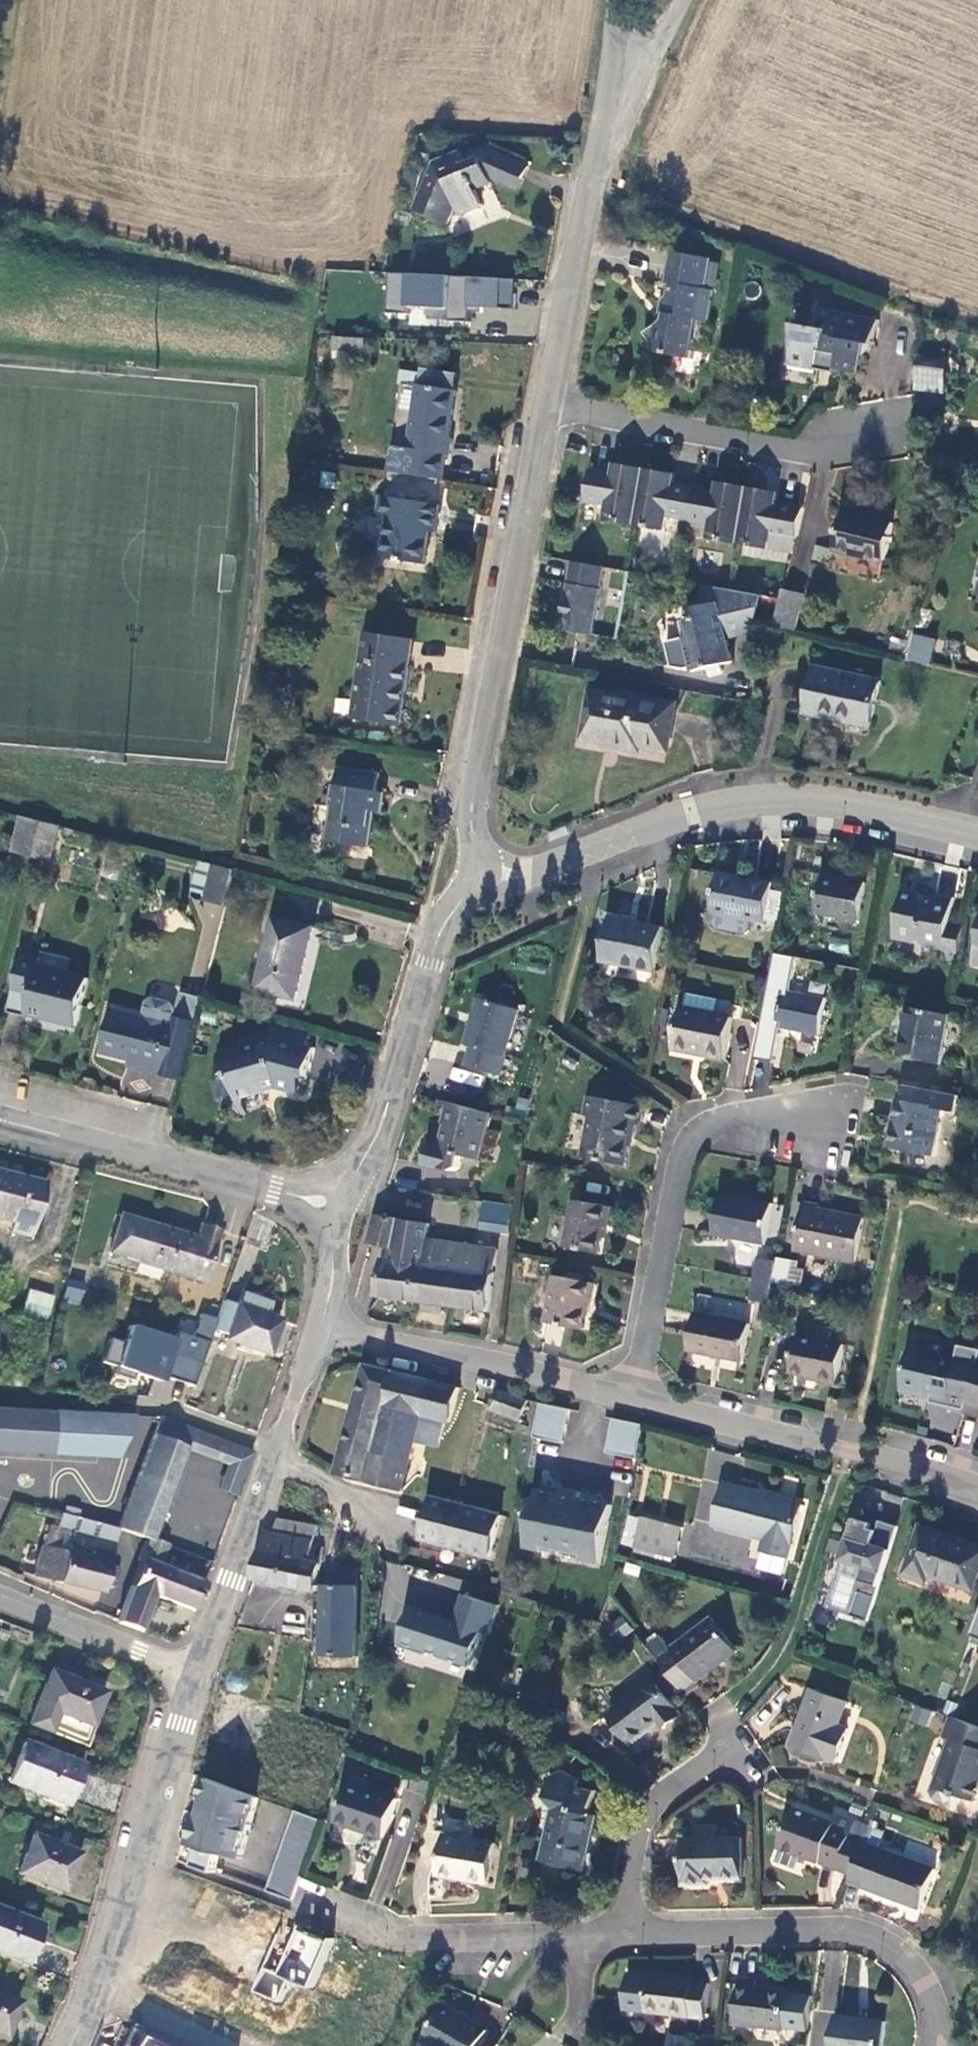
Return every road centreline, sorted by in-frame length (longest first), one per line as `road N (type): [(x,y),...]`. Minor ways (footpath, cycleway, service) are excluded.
road 1 (residential): [(475,865),(525,876),(691,814),(757,803),(883,813),(977,834)]
road 2 (residential): [(548,403),(474,787),(475,865)]
road 3 (residential): [(630,1399),(689,1142),(710,1122),(737,1114),(828,1121)]
road 4 (residential): [(200,1675),(69,2045)]
road 5 (residential): [(936,2045),(925,1984),(900,1957),(860,1934),(620,1936)]
road 6 (residential): [(475,865),(441,931),(378,1138),(339,1206)]
road 7 (residential): [(320,1330),(200,1675)]
road 8 (residential): [(630,1399),(977,1489)]
road 9 (residential): [(339,1206),(0,1120)]
road 10 (residential): [(548,403),(821,455),(886,429)]
road 11 (residential): [(320,1330),(630,1399)]
road 12 (residential): [(608,100),(548,403)]
road 13 (residential): [(575,1938),(408,1940),(323,1911)]
road 14 (residential): [(739,1750),(647,1811),(620,1936)]
road 15 (residential): [(0,1600),(200,1675)]
road 16 (unclassified): [(608,100),(660,52),(681,0)]
road 17 (residential): [(339,1206),(320,1330)]

